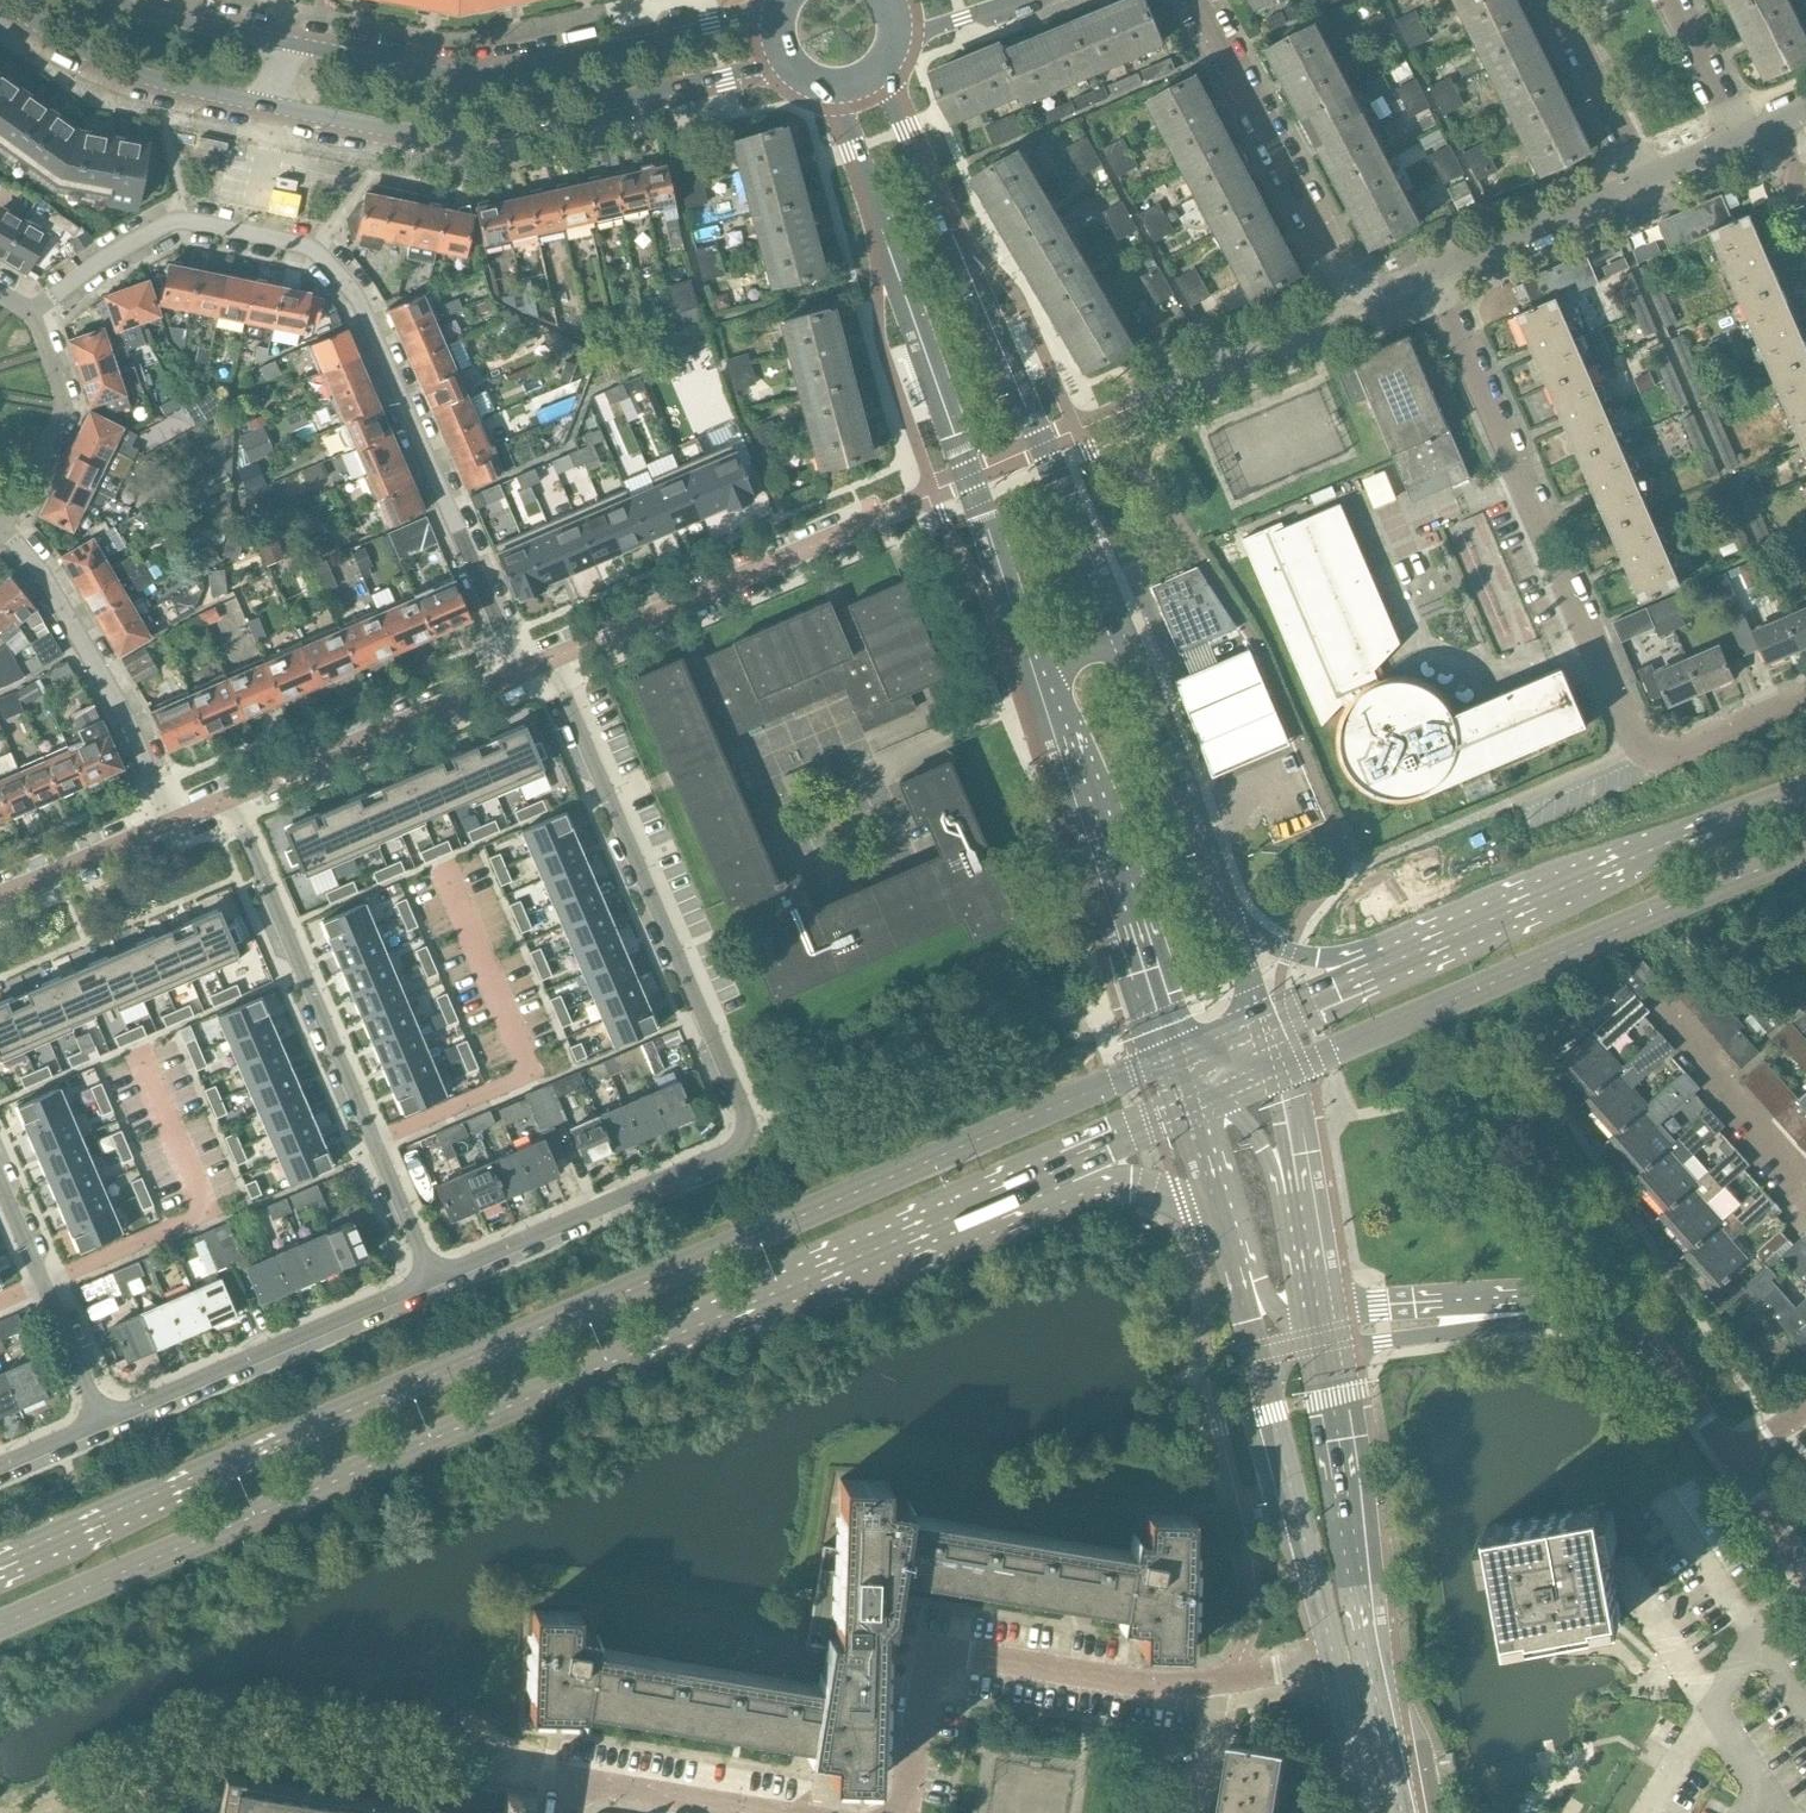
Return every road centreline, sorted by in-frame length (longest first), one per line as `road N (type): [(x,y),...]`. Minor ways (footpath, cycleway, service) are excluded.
road 1 (secondary): [(1162,1060),(0,1556)]
road 2 (secondary): [(0,1622),(1031,1181)]
road 3 (residential): [(434,1286),(753,1146),(544,661)]
road 4 (tertiary): [(836,92),(1043,685)]
road 5 (tertiary): [(1126,641),(883,73)]
road 6 (secondary): [(1272,1078),(1467,989),(1805,858)]
road 7 (residential): [(900,1812),(930,1654),(1158,1687),(1329,1657)]
road 8 (residential): [(519,672),(357,293),(312,247),(244,232)]
road 9 (residential): [(229,799),(434,1286)]
road 10 (tertiary): [(271,106),(465,134),(783,62)]
road 11 (residential): [(1640,746),(1434,271)]
road 12 (tertiary): [(774,14),(486,72),(439,74),(283,40)]
road 13 (residential): [(1733,1462),(1663,1353),(1599,1313),(1417,1323),(1318,1340)]
road 14 (tertiary): [(1410,1812),(1318,1340)]
road 15 (secondary): [(1805,793),(1391,966)]
road 16 (tertiary): [(1043,685),(1162,1060)]
road 17 (residential): [(544,661),(890,513)]
road 18 (residential): [(108,1429),(434,1286)]
road 19 (residential): [(0,536),(42,569),(125,713),(174,822)]
road 20 (residential): [(1363,288),(1335,264),(1202,0)]
road 21 (residential): [(229,799),(519,672)]
road 22 (tertiary): [(1258,1352),(1329,1657)]
road 23 (tertiary): [(2,0),(45,31),(120,67),(271,106)]
road 24 (tertiary): [(1222,914),(1126,641)]
road 25 (residential): [(108,1429),(0,1177)]
road 26 (residential): [(1136,408),(1349,317),(1363,288)]
road 27 (residential): [(32,309),(101,258),(182,220),(244,232)]
road 28 (residential): [(0,511),(25,486),(65,409),(32,309)]
road 29 (residential): [(1664,1007),(1805,1185)]
road 30 (residential): [(1434,271),(1636,180)]
road 31 (residential): [(564,1812),(570,1783),(746,1812)]
road 32 (residential): [(1636,180),(1549,0)]
road 33 (secondary): [(1031,1181),(1133,1182),(1215,1228)]
road 34 (residential): [(0,898),(174,822)]
road 35 (secondary): [(1391,966),(1289,951),(1222,914)]
road 36 (residential): [(1640,746),(1670,753),(1805,696)]
road 37 (tertiary): [(283,40),(123,0)]
road 38 (secondary): [(1031,1181),(1180,1118)]
road 39 (tertiary): [(1329,1657),(1365,1812)]
road 40 (residential): [(1746,135),(1679,0)]
road 41 (secondary): [(1391,966),(1256,1024)]
road 42 (tertiary): [(1318,1340),(1294,1201)]
road 43 (tertiary): [(1215,1228),(1258,1352)]
road 44 (residential): [(1805,1565),(1733,1462)]
road 45 (tertiary): [(1294,1201),(1272,1078)]
road 46 (tertiary): [(1294,1201),(1224,1099)]

